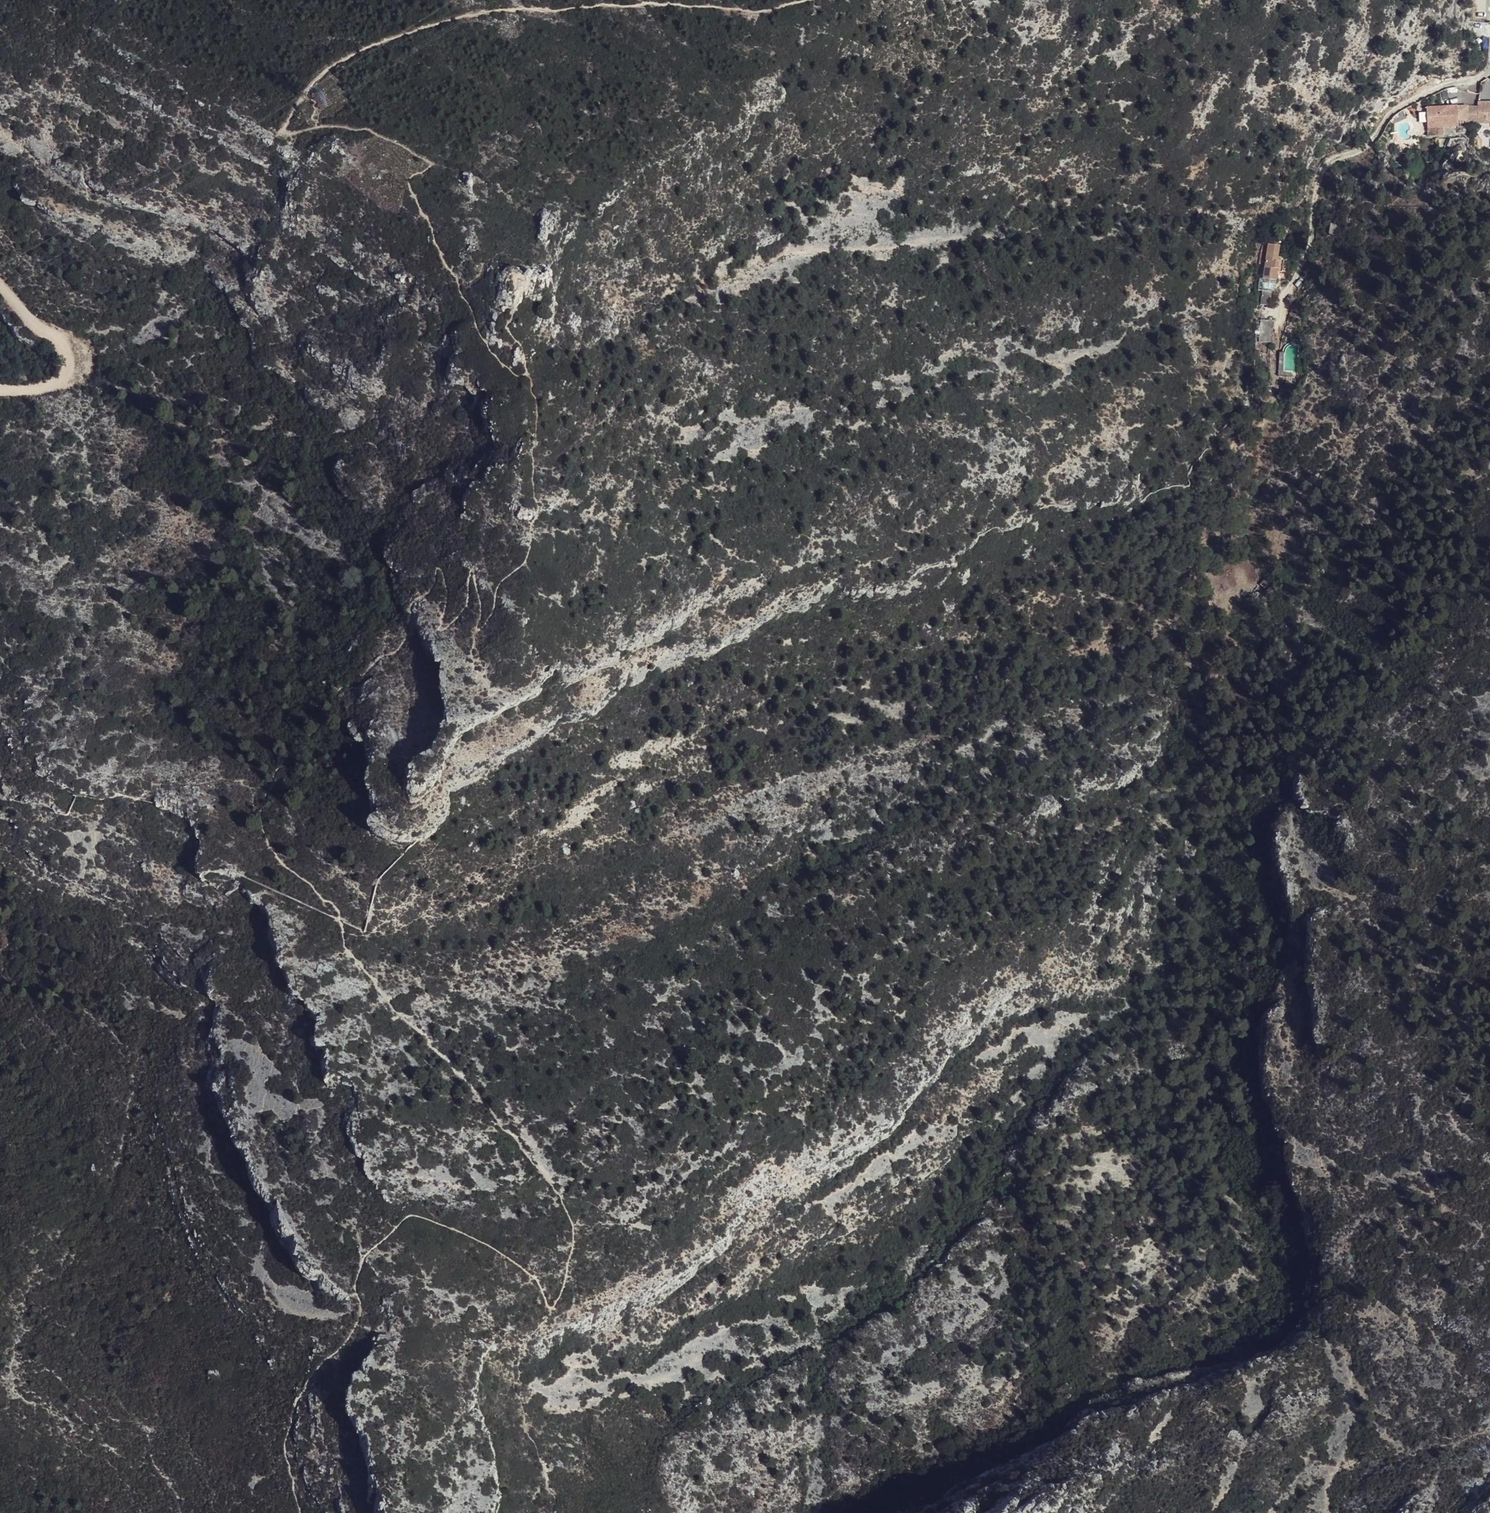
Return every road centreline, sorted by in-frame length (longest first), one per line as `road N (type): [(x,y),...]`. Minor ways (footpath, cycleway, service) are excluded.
road 1 (track): [(1285,317),(1315,232),(1326,169),(1372,141),(1409,102),(1473,84),(1489,68)]
road 2 (track): [(0,287),(56,339),(65,359),(57,382),(0,393)]

